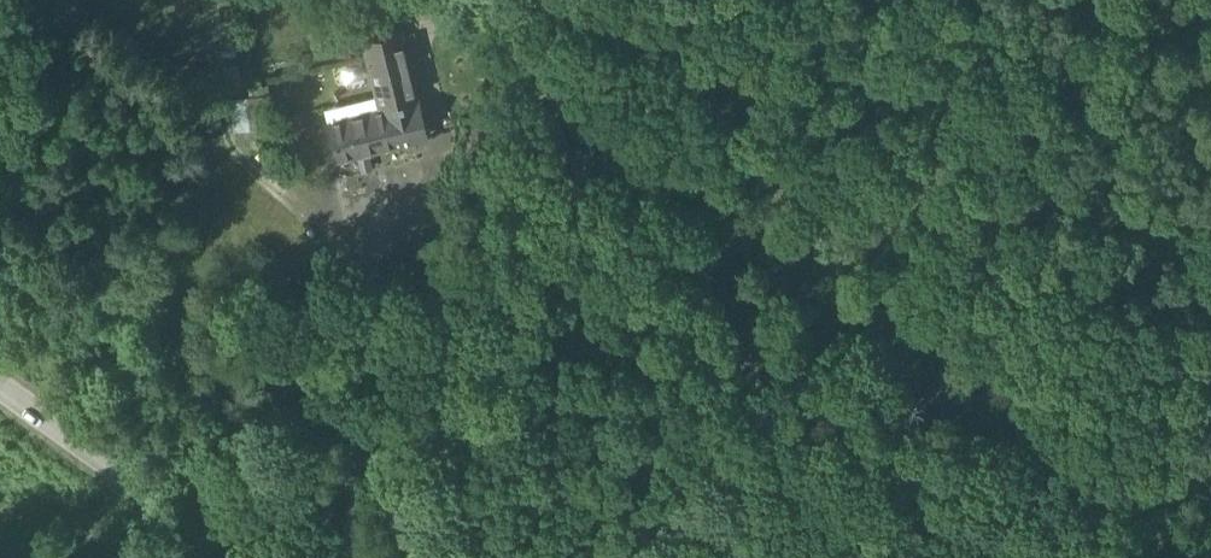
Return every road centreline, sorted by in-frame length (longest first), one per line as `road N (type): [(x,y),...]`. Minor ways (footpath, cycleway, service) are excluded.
road 1 (track): [(1167,557),(988,0)]
road 2 (tertiary): [(0,376),(255,557)]

